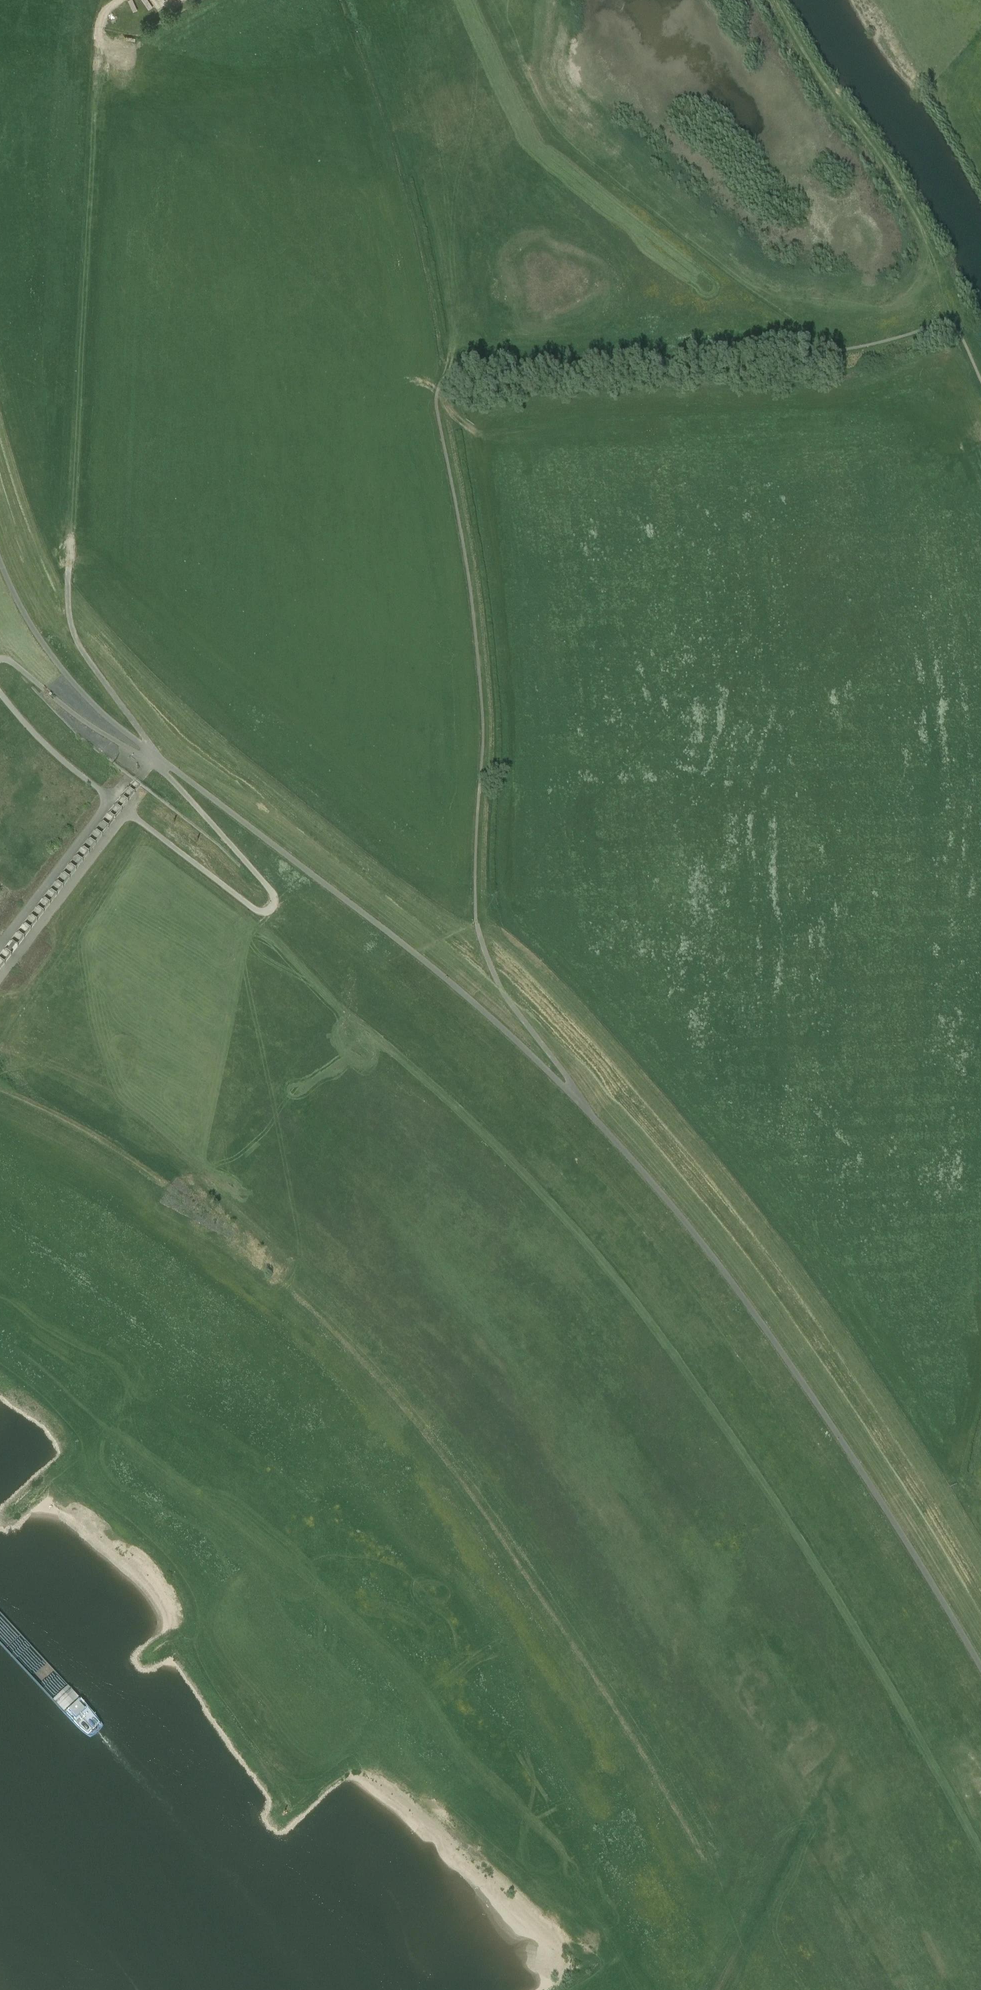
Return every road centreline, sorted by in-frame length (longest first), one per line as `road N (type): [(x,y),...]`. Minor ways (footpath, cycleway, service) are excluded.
road 1 (track): [(150,753),(81,650),(69,613),(98,38),(109,12)]
road 2 (track): [(164,1183),(69,1122),(0,1091)]

